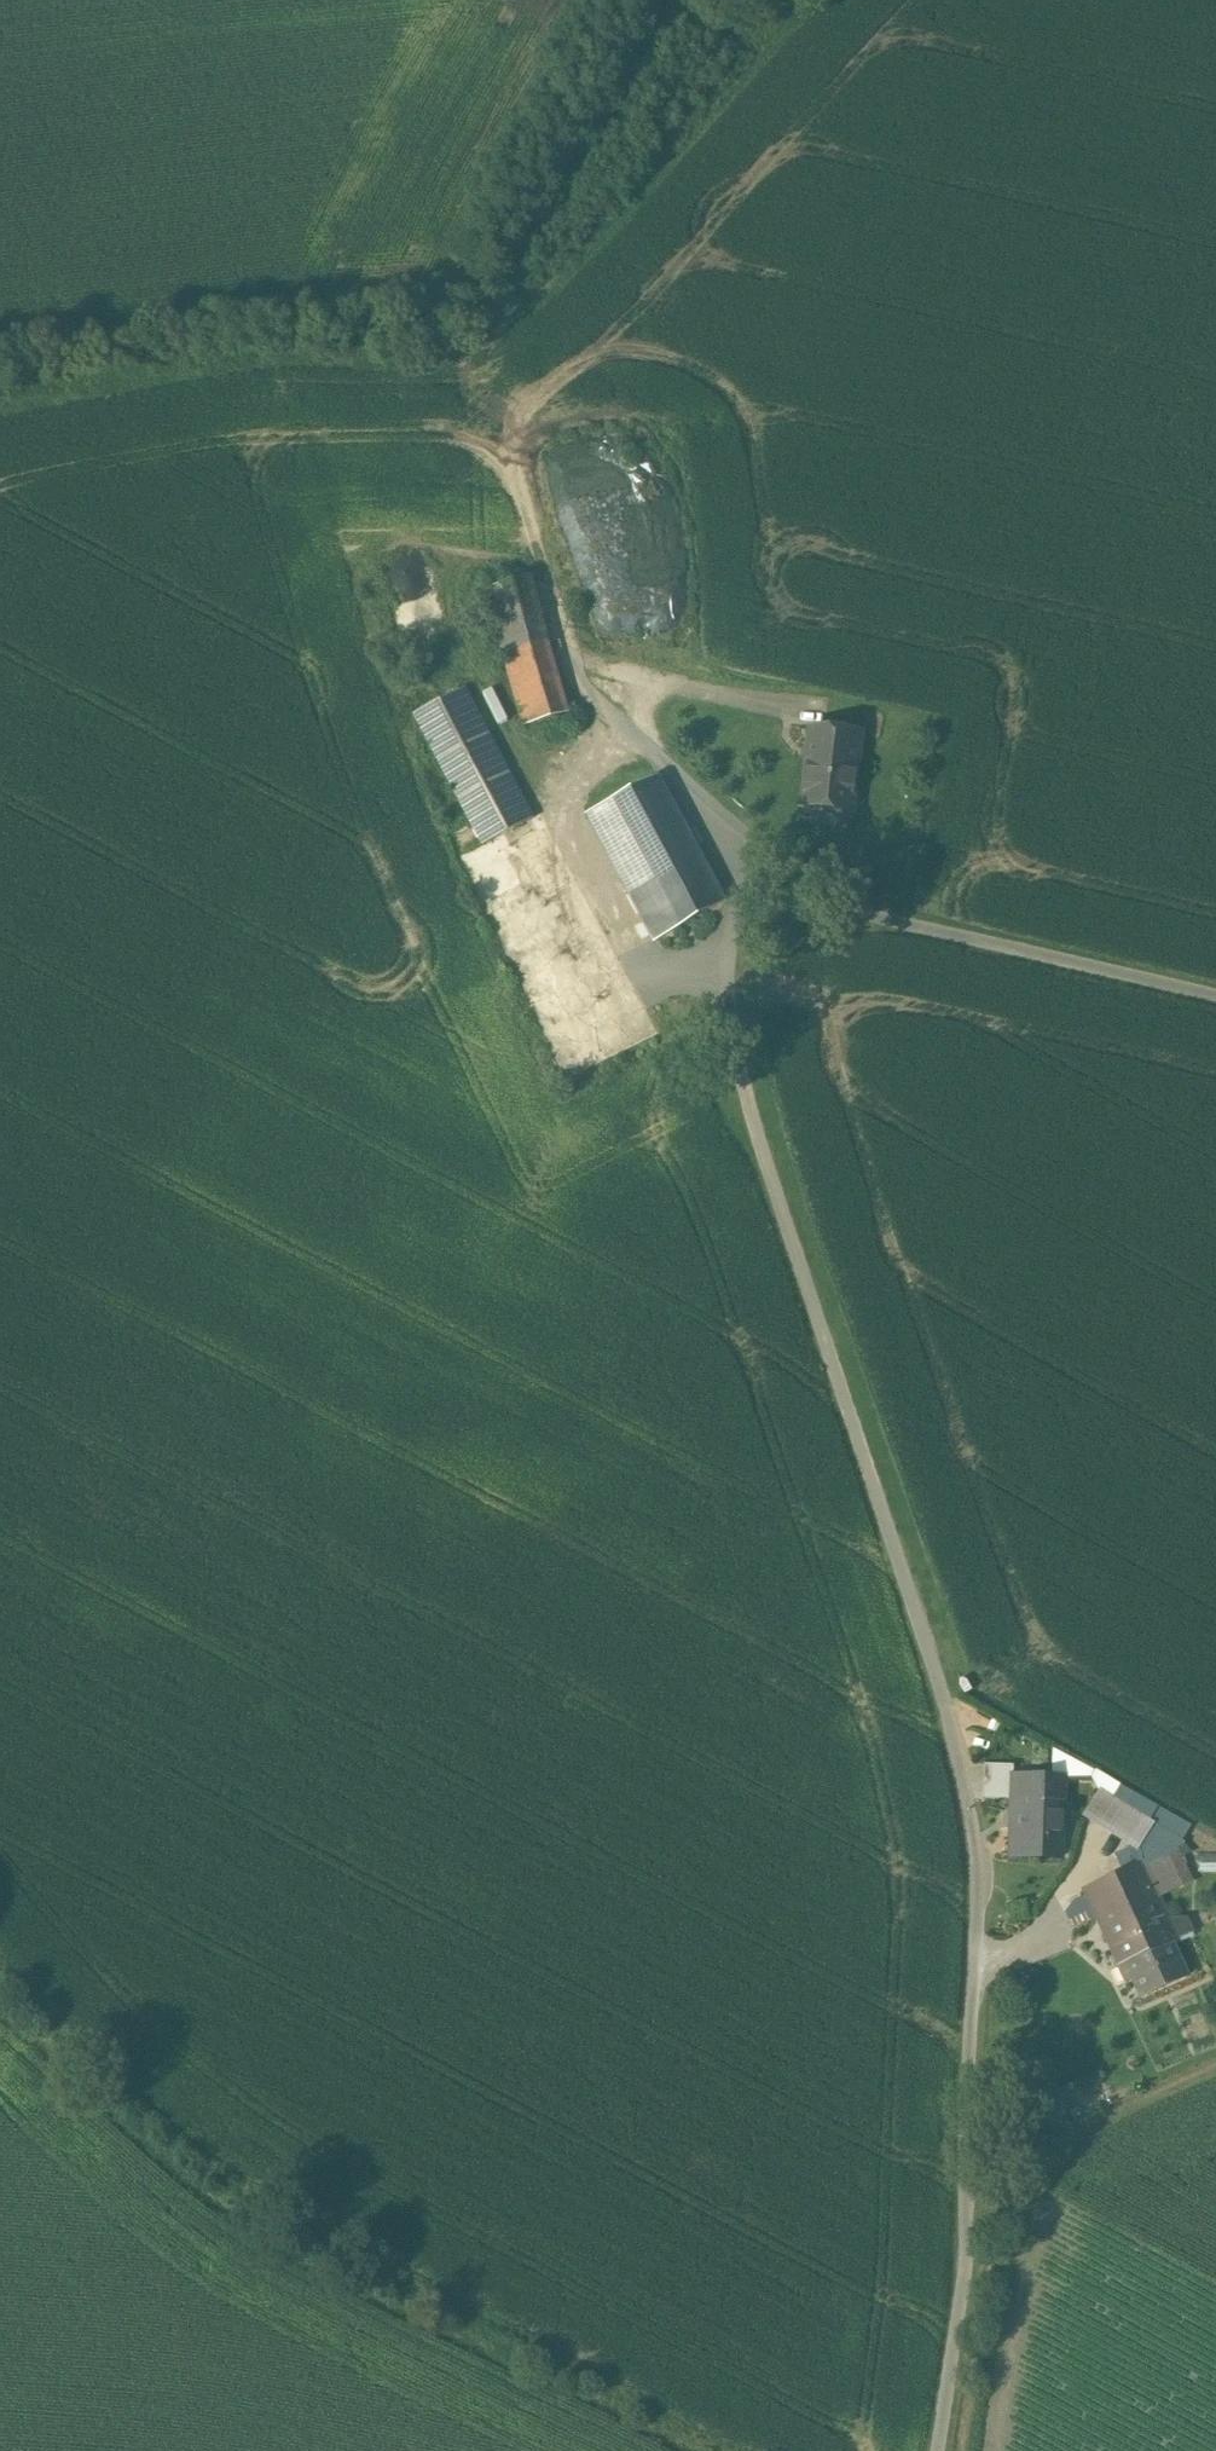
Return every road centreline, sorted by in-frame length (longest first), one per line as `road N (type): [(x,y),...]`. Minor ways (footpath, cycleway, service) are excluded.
road 1 (track): [(722,821),(736,1076),(946,1703)]

